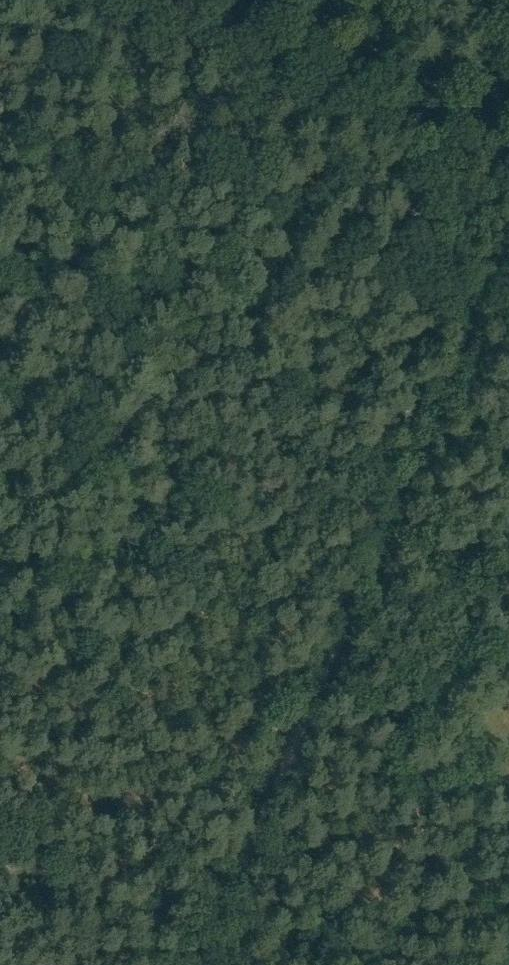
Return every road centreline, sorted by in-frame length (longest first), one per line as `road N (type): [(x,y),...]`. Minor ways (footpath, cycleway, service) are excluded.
road 1 (track): [(293,733),(508,225)]
road 2 (unclassified): [(508,170),(213,0)]
road 3 (track): [(211,928),(293,733)]

